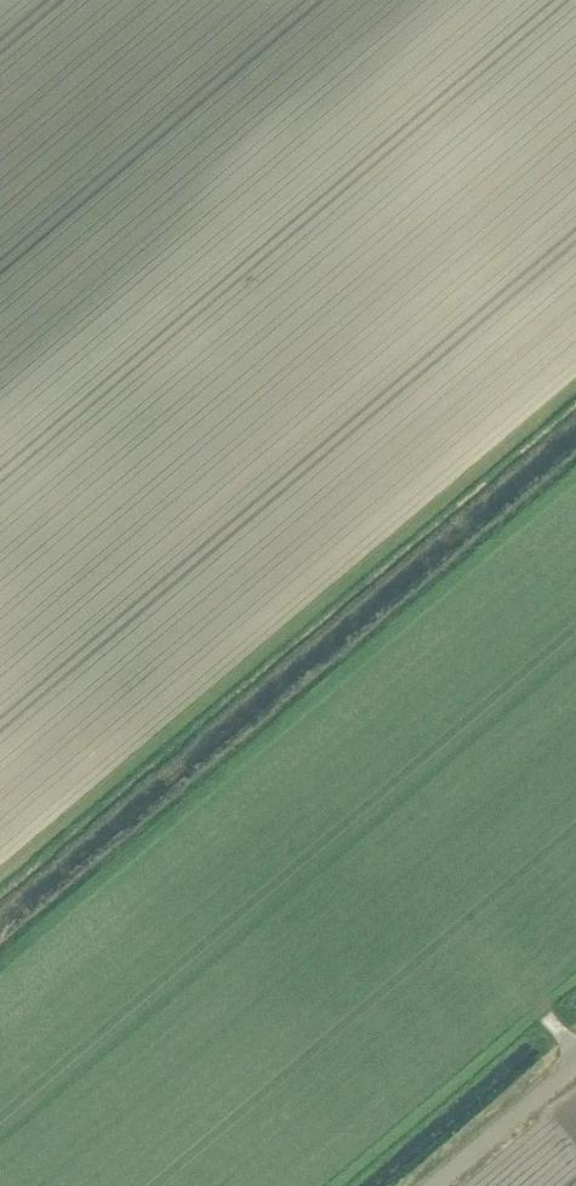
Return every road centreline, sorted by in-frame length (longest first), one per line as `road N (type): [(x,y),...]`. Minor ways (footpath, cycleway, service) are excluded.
road 1 (unclassified): [(425,1185),(575,1058)]

